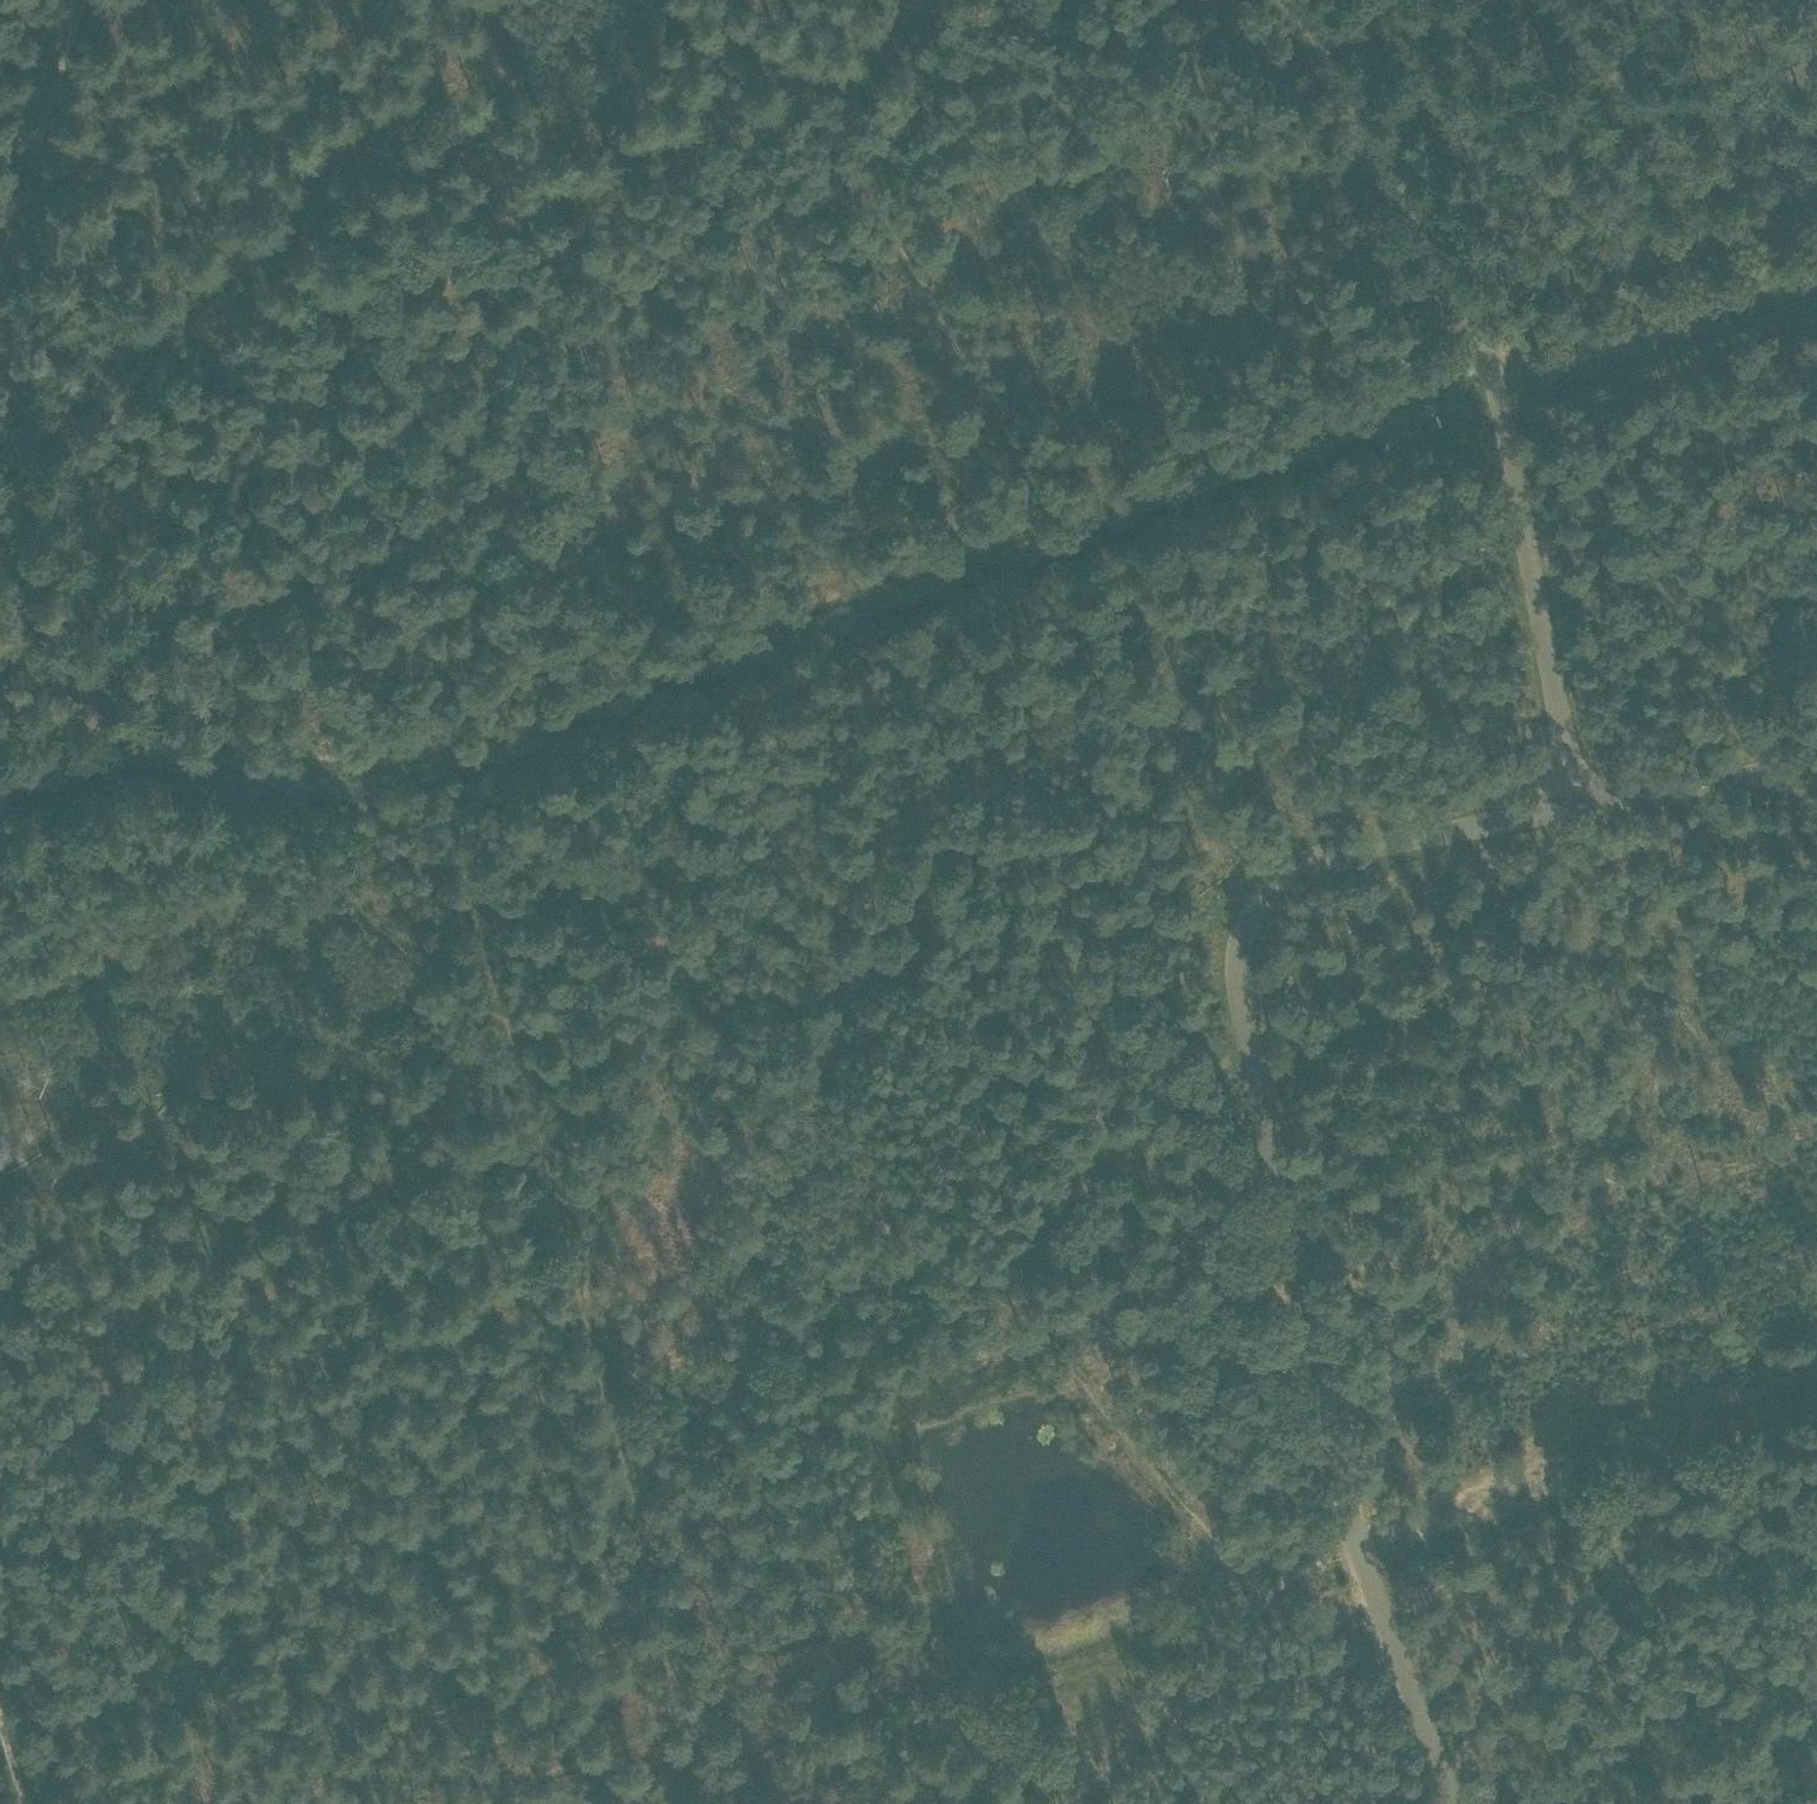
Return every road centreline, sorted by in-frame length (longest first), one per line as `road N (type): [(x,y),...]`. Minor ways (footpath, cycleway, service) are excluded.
road 1 (unclassified): [(1454,1803),(1358,1548),(1217,984),(1212,903),(1235,884),(1581,807)]
road 2 (unclassified): [(1581,807),(1487,360),(1286,0)]
road 3 (track): [(1358,1548),(1456,1503),(1816,1371)]
road 4 (track): [(1302,1570),(1203,1681),(1063,1803)]
road 5 (track): [(0,253),(81,0)]
road 6 (unclassified): [(1581,807),(1816,757)]

